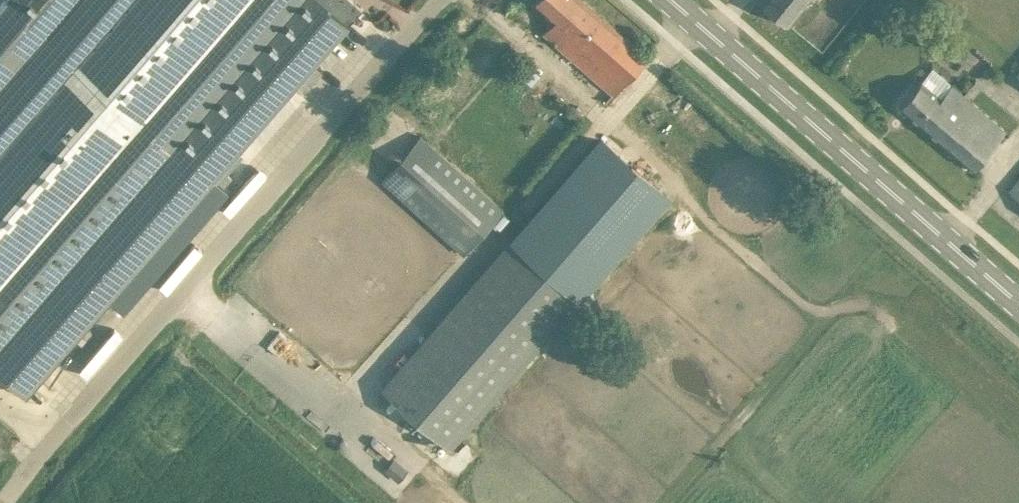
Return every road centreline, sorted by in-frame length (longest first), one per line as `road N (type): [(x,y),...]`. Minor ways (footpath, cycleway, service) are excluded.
road 1 (unclassified): [(438,0),(4,501)]
road 2 (primary): [(1018,296),(676,0)]

